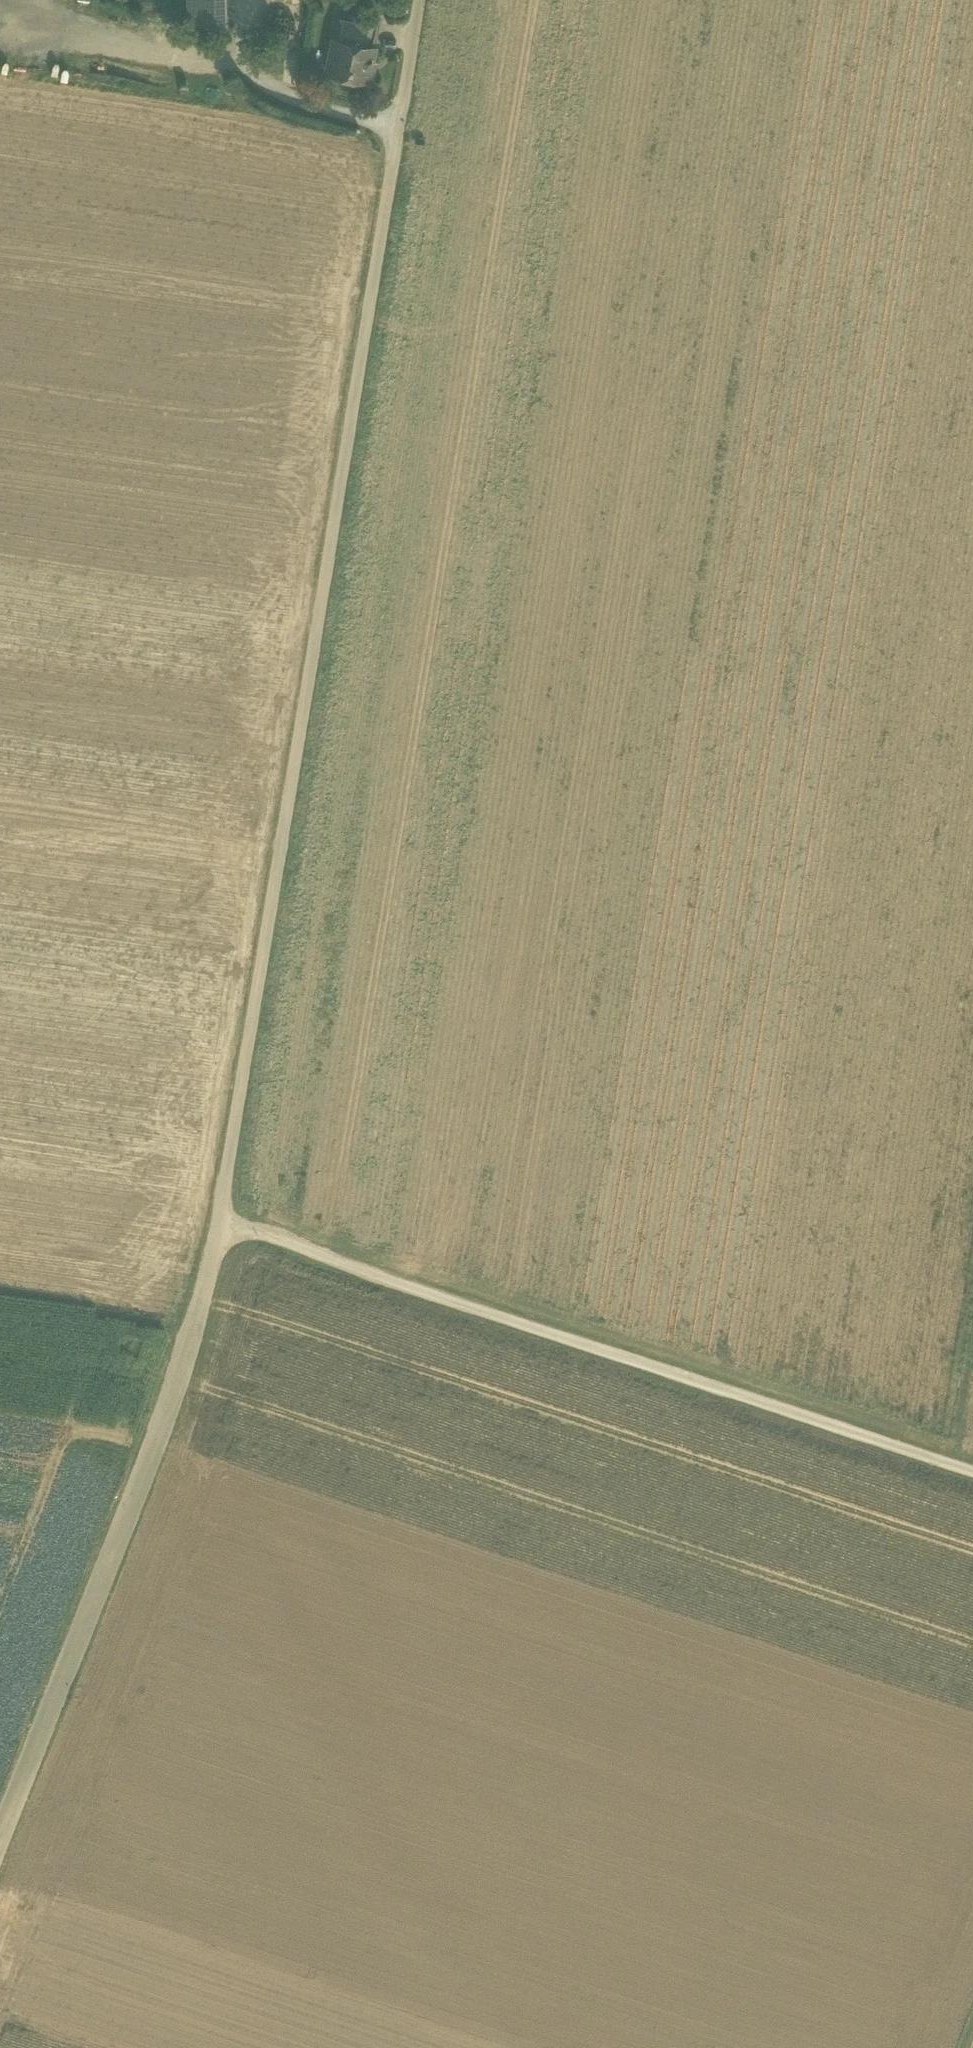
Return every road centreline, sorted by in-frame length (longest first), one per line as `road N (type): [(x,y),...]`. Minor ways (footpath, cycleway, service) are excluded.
road 1 (unclassified): [(419,0),(195,1333),(0,1830)]
road 2 (track): [(972,1475),(219,1227)]

